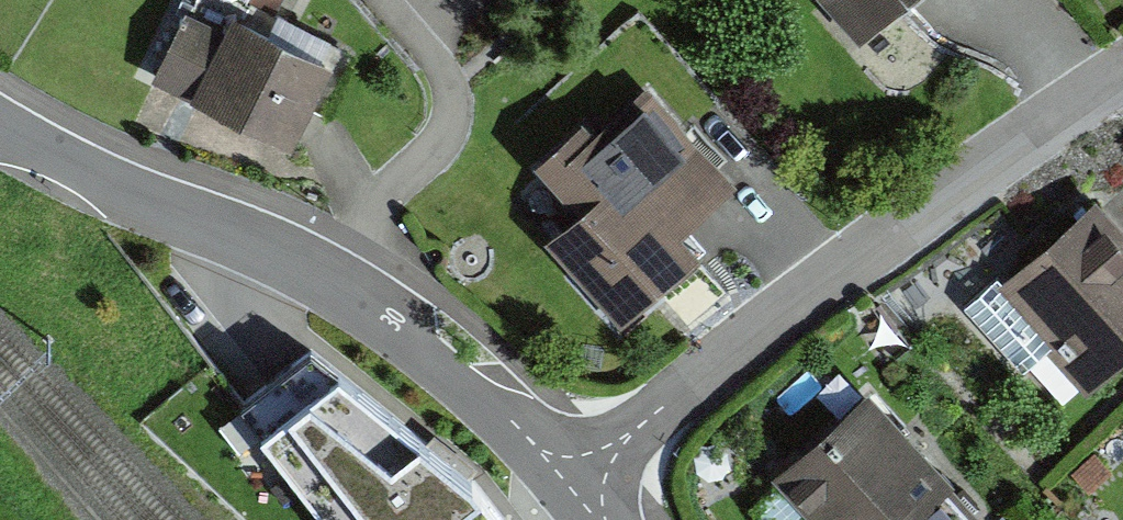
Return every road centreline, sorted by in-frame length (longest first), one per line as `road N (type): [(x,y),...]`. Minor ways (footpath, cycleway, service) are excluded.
road 1 (residential): [(591,479),(765,326),(1122,72)]
road 2 (unclassified): [(340,285),(0,131)]
road 3 (unclassified): [(591,479),(458,341),(340,285)]

